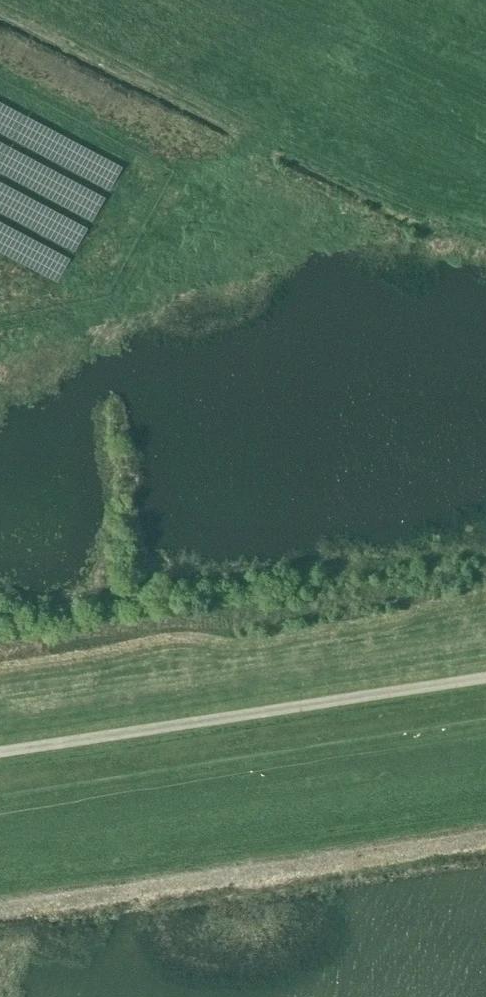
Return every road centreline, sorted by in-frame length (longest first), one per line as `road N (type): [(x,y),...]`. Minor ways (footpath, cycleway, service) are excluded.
road 1 (unclassified): [(485,676),(0,751)]

